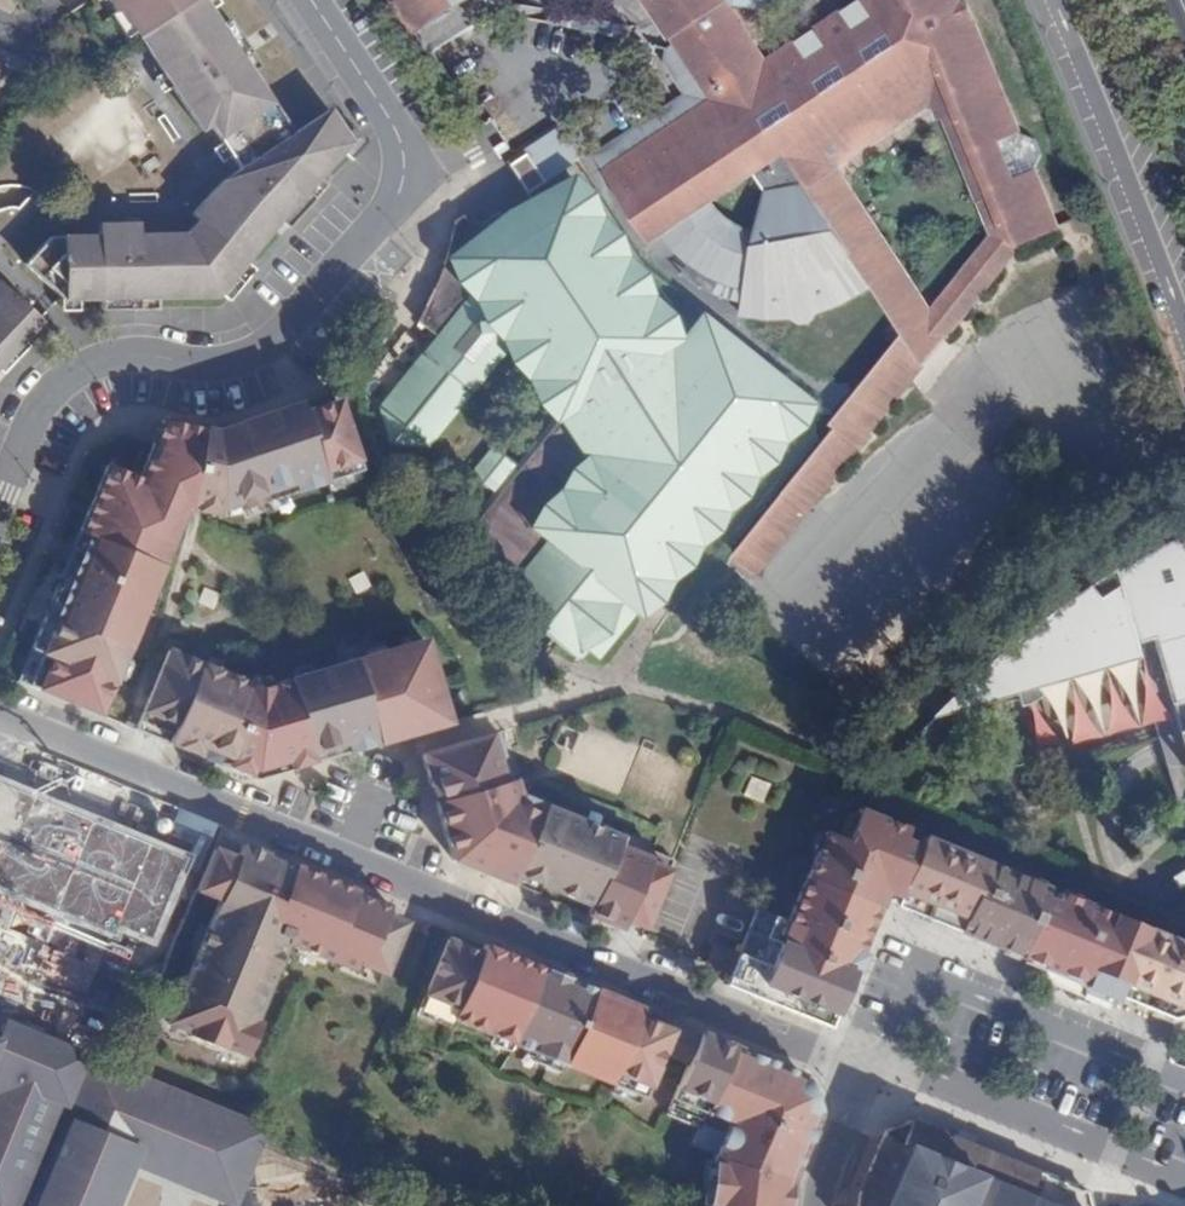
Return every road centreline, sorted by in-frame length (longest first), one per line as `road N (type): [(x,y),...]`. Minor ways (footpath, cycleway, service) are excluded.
road 1 (residential): [(0,720),(861,1075),(818,1205)]
road 2 (residential): [(311,0),(394,124),(405,171),(399,198),(272,348),(208,367),(132,358),(91,365),(52,390),(0,499)]

